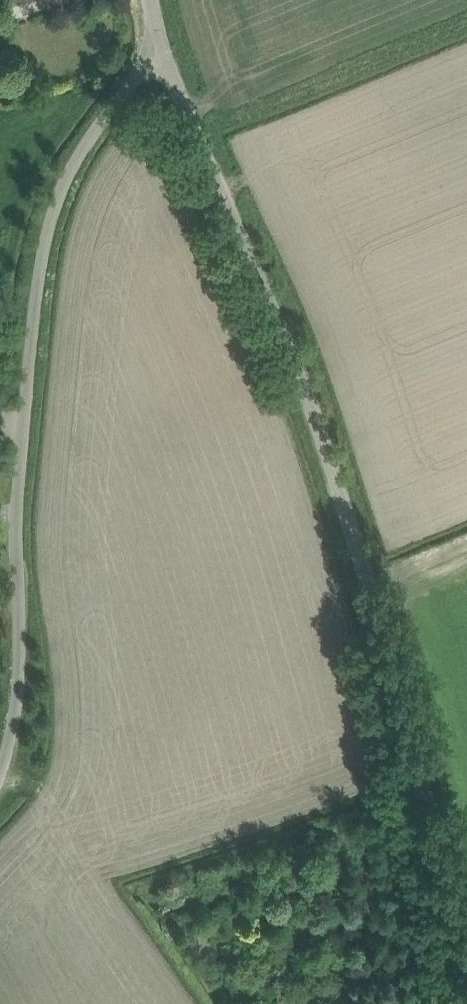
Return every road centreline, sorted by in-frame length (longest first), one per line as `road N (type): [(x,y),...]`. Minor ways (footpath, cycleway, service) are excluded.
road 1 (unclassified): [(466,910),(302,381),(159,43)]
road 2 (unclassified): [(0,770),(20,647),(16,523),(46,239),(60,191),(90,138),(159,43)]

